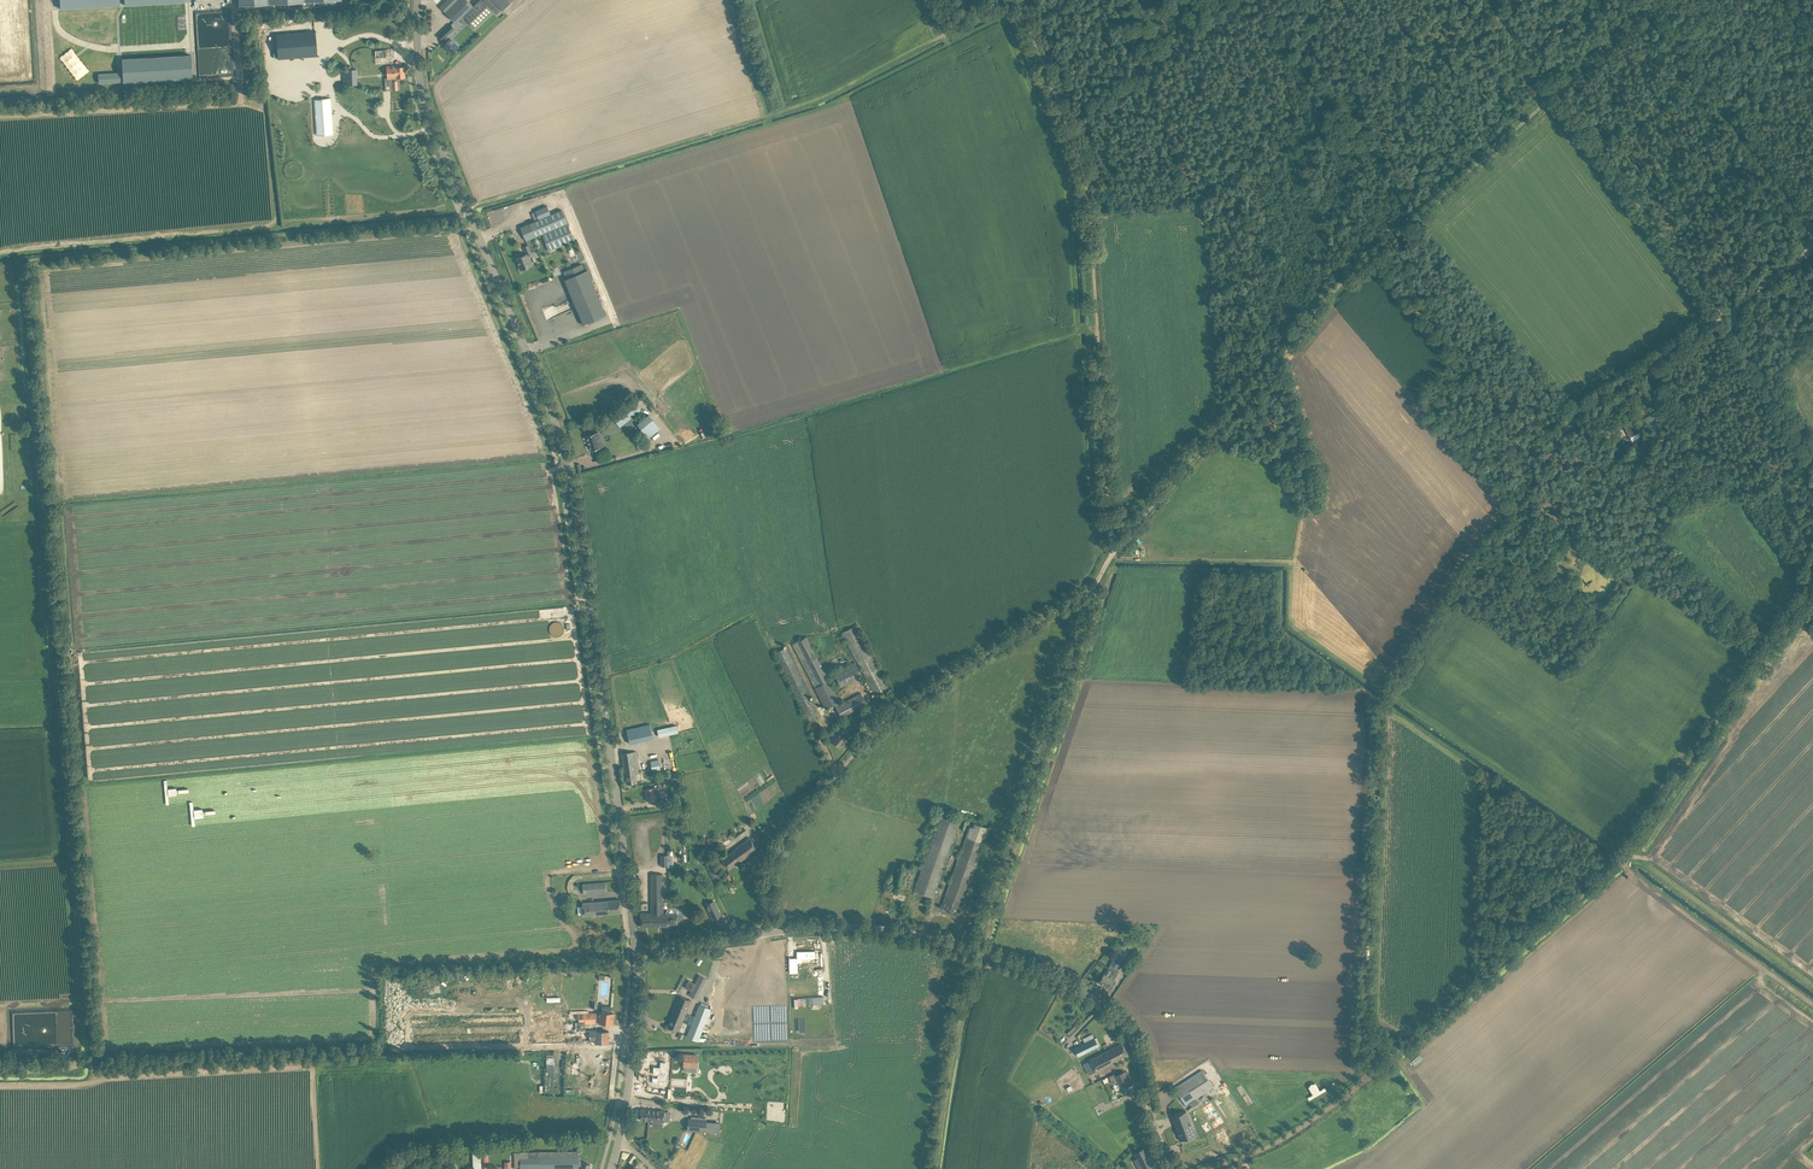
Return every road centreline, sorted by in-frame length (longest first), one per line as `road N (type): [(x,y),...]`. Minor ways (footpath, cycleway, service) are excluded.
road 1 (track): [(0,1062),(99,1060),(21,261),(470,215),(476,206),(813,104),(1013,5)]
road 2 (unclassified): [(774,932),(771,872),(780,844),(884,721),(1090,588),(1327,297),(1653,10)]
road 3 (track): [(1013,5),(1084,184),(1113,553),(984,925),(937,1168)]
road 4 (tertiary): [(635,949),(558,428),(425,107),(417,0)]
road 5 (track): [(1726,317),(1580,405),(1383,704),(1368,1077)]
road 6 (track): [(1211,1168),(1326,1110),(1620,863),(1812,583)]
road 7 (unclassified): [(1175,1168),(1151,1119),(1134,1035),(1072,986),(894,931),(774,932)]
road 8 (unclassified): [(1812,224),(1653,10)]
road 9 (unclassified): [(1812,445),(1740,341),(1735,320),(1744,302),(1812,254)]
road 10 (tertiary): [(611,1168),(627,1095),(635,949)]
road 11 (unclassified): [(635,949),(774,932)]

